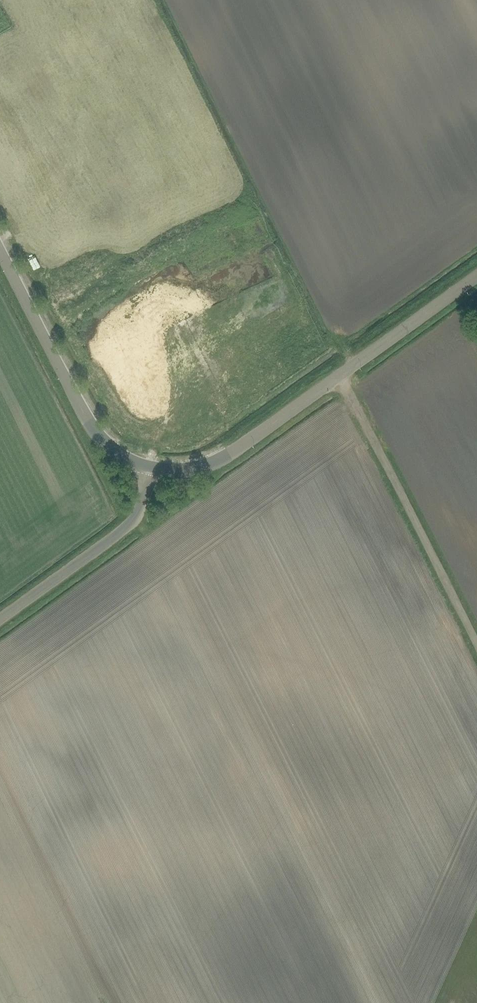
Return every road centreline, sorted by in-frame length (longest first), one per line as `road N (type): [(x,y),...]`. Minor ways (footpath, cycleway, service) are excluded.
road 1 (unclassified): [(148,468),(219,460),(476,274)]
road 2 (track): [(340,372),(476,644)]
road 3 (unclassified): [(148,468),(113,450),(92,422),(0,245)]
road 4 (unclassified): [(0,619),(122,531),(140,510),(148,468)]

